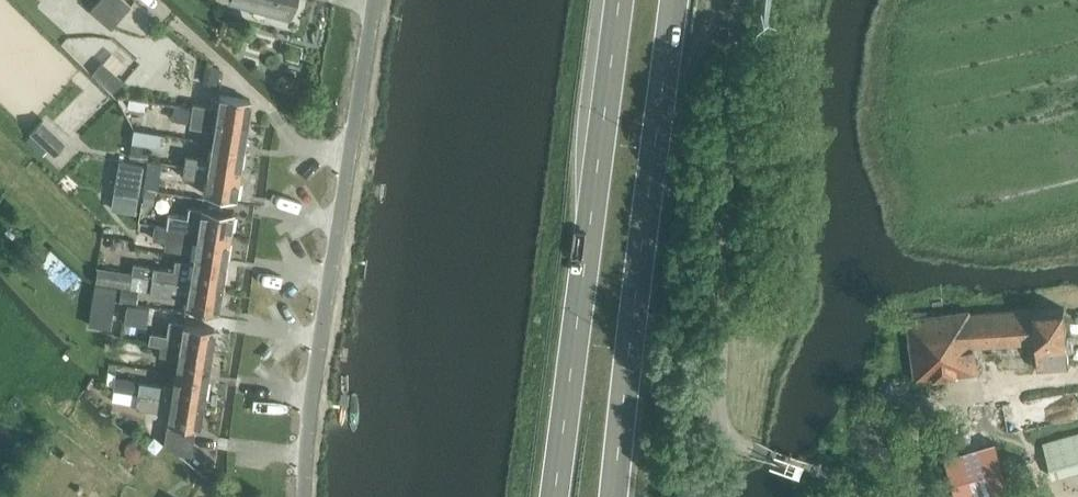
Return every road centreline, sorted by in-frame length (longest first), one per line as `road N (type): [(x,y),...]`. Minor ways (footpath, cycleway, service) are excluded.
road 1 (unclassified): [(308,496),(313,399),(377,0)]
road 2 (trunk): [(620,0),(555,496)]
road 3 (trunk): [(614,496),(675,0)]

